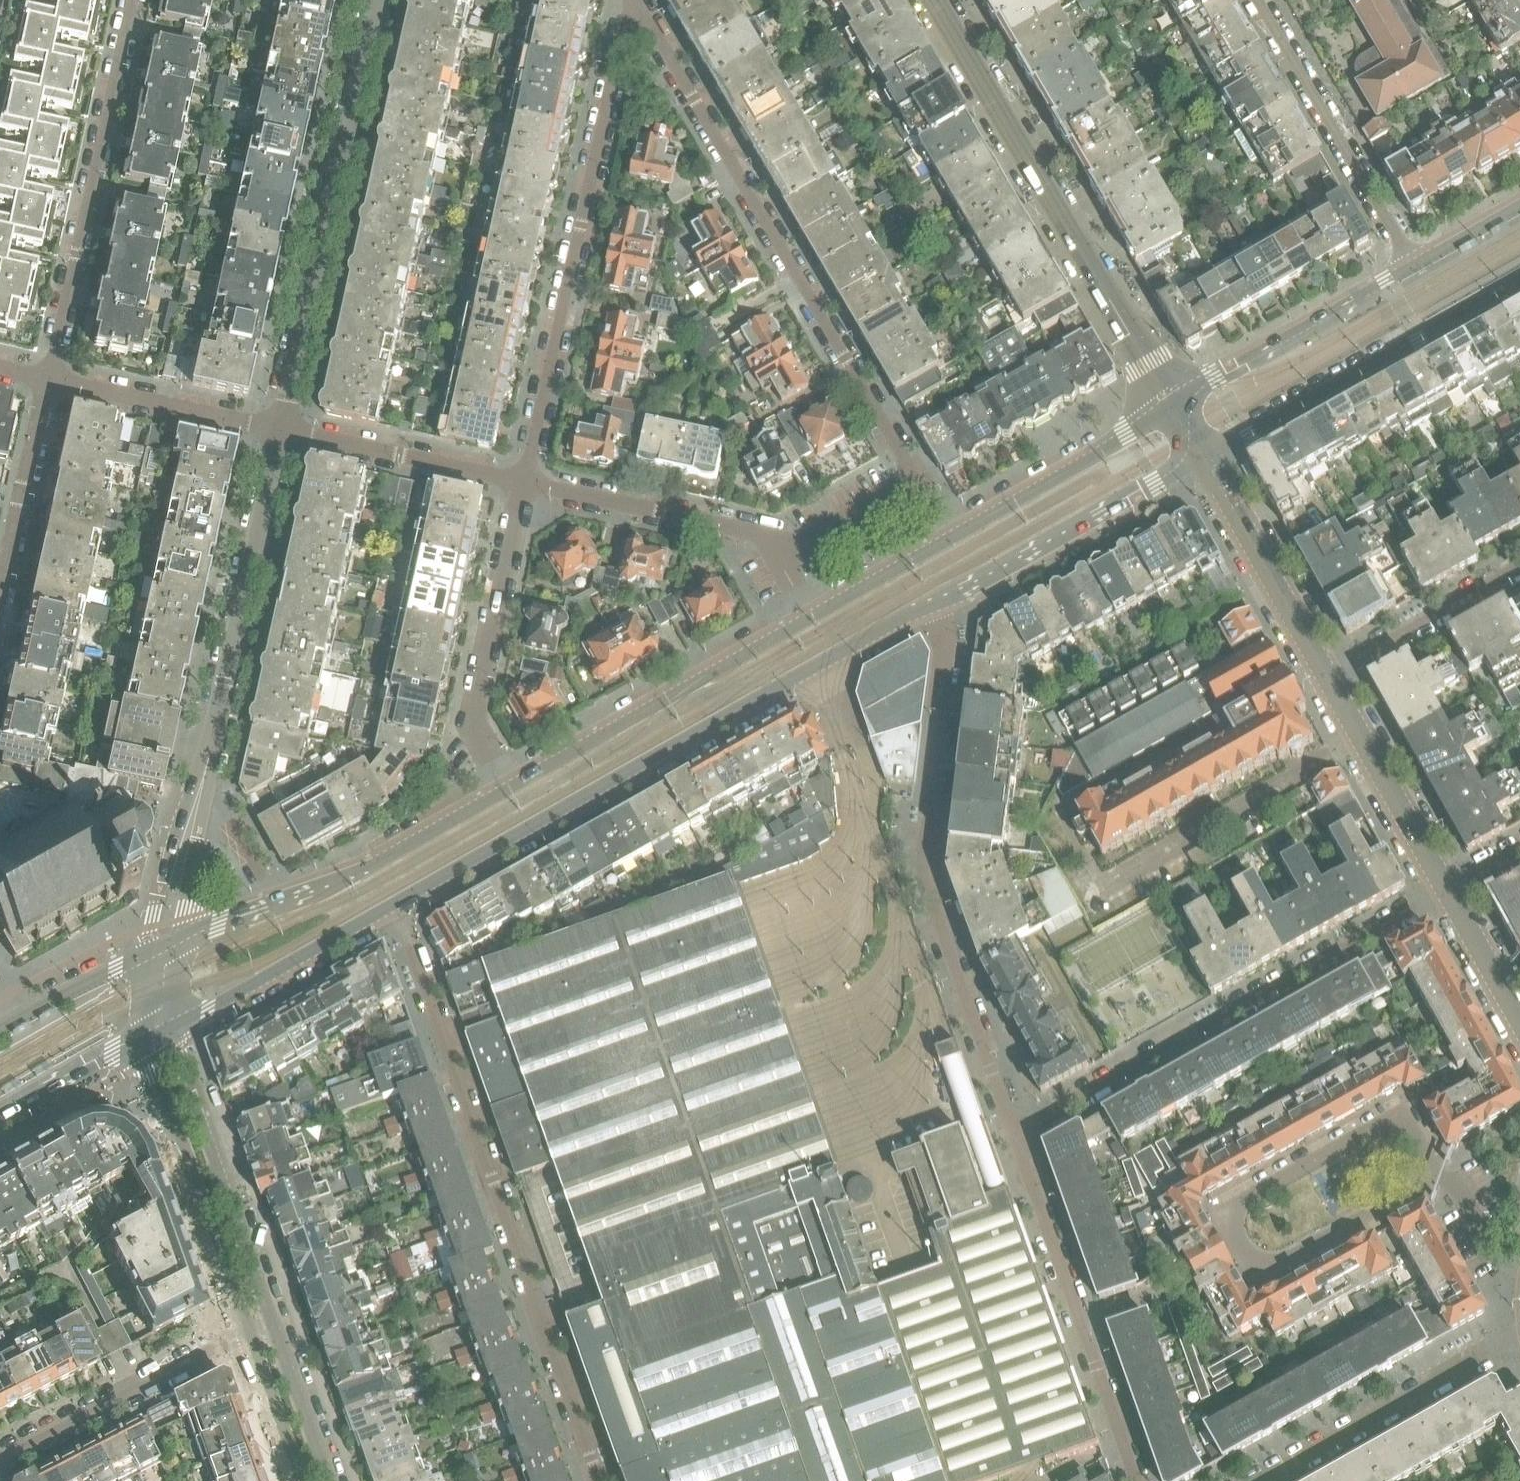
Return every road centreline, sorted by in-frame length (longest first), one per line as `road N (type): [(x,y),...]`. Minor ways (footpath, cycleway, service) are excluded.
road 1 (tertiary): [(396,901),(934,603)]
road 2 (residential): [(396,901),(598,1480)]
road 3 (residential): [(916,481),(636,0)]
road 4 (residential): [(1015,1130),(920,856),(951,645),(934,603)]
road 5 (residential): [(520,483),(631,0)]
road 6 (residential): [(1449,893),(1015,1130)]
road 7 (residential): [(1430,1178),(1265,1270),(1237,1248),(1232,1207),(1395,1119),(1419,1145)]
road 8 (tertiary): [(1175,405),(934,0)]
road 9 (residential): [(183,866),(279,430)]
road 10 (residential): [(279,430),(374,0)]
road 11 (residential): [(50,376),(131,0)]
road 12 (residential): [(1144,1480),(1015,1130)]
road 13 (tertiary): [(507,786),(298,897),(178,938)]
road 14 (tertiary): [(1208,457),(1519,283)]
road 15 (tertiary): [(809,616),(507,786)]
road 16 (residential): [(274,1325),(177,1019)]
road 17 (residential): [(146,1034),(247,1335)]
road 18 (residential): [(507,786),(470,715),(520,483)]
road 19 (tertiary): [(934,603),(1208,457)]
road 20 (residential): [(1247,1480),(1519,1335)]
road 21 (residential): [(1255,0),(1411,265)]
road 22 (residential): [(0,1465),(247,1335)]
road 23 (tertiary): [(1411,265),(1175,405)]
road 24 (residential): [(779,542),(520,483)]
road 25 (tertiary): [(1175,405),(949,537)]
road 26 (tertiary): [(177,1019),(207,1011),(396,901)]
road 27 (tertiary): [(1328,676),(1208,457)]
road 28 (tertiary): [(1449,893),(1328,676)]
road 29 (residential): [(520,483),(279,430)]
road 30 (residential): [(279,430),(50,376)]
road 31 (residential): [(0,595),(50,376)]
road 32 (residential): [(1519,567),(1328,676)]
road 33 (tertiary): [(0,1119),(146,1034)]
road 34 (tertiary): [(152,950),(4,1025)]
road 35 (residential): [(329,1480),(274,1325)]
road 36 (tertiary): [(949,537),(809,616)]
road 37 (residential): [(247,1335),(299,1480)]
road 38 (residential): [(779,542),(799,545),(916,481)]
road 39 (tertiary): [(1519,1022),(1449,893)]
road 40 (residential): [(1519,1259),(1492,1251),(1430,1178)]
road 41 (tertiary): [(1519,206),(1411,265)]

